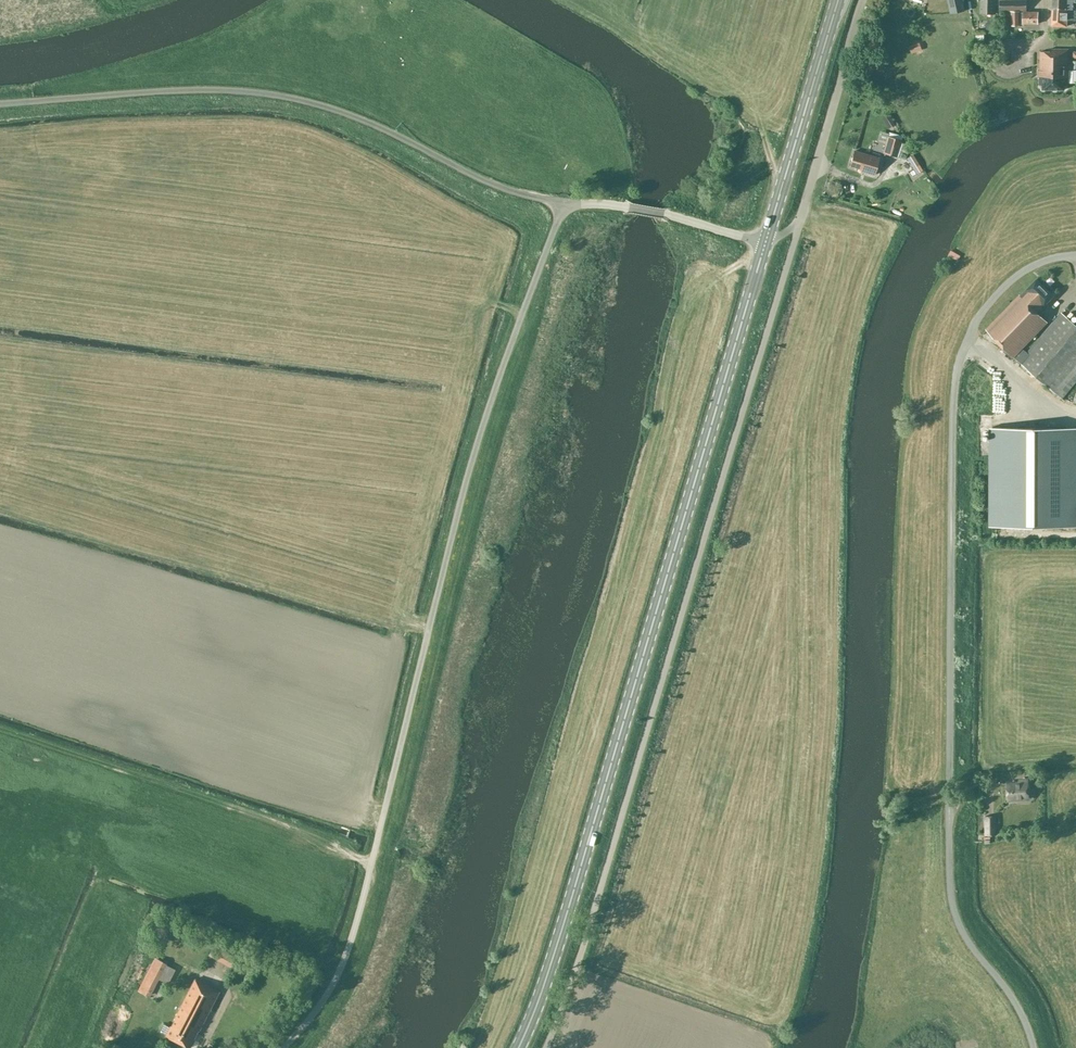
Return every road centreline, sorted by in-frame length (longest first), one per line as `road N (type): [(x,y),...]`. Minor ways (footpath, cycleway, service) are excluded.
road 1 (unclassified): [(280,1047),(330,988),(349,943),(480,430),(564,202)]
road 2 (unclassified): [(1034,1047),(1013,999),(964,933),(950,887),(954,411),(967,342),(987,306),(1030,268),(1075,256)]
road 3 (unclassified): [(545,1047),(799,223)]
road 4 (primary): [(518,1047),(568,910),(765,243)]
road 5 (unclassified): [(564,202),(508,190),(346,112),(266,93),(178,90),(0,104)]
road 6 (primary): [(765,243),(838,0)]
road 7 (unclassified): [(799,223),(862,0)]
road 8 (unclassified): [(765,243),(629,208)]

